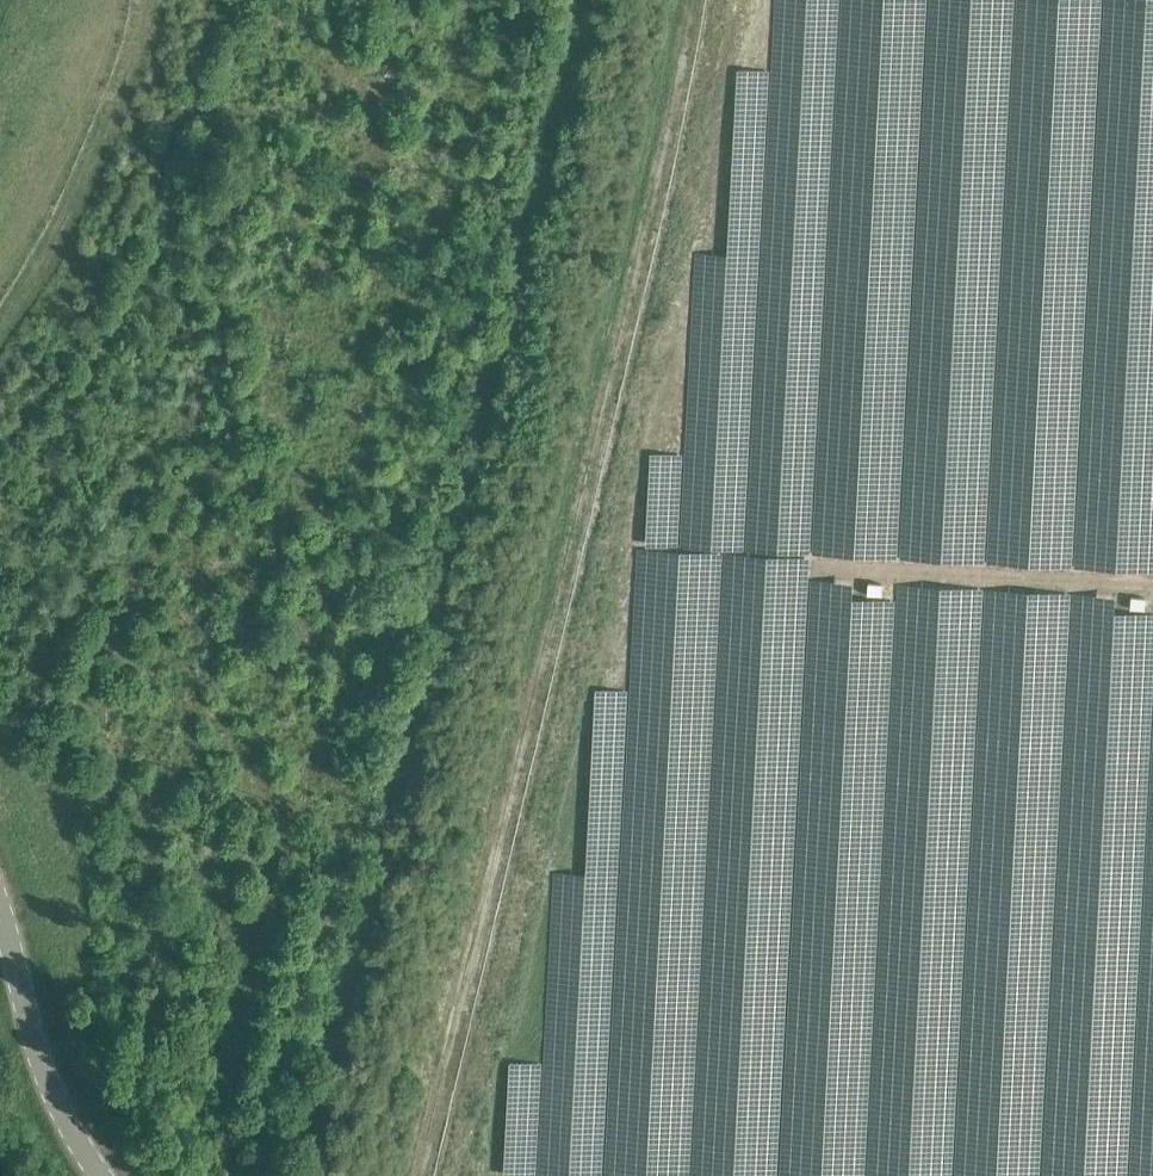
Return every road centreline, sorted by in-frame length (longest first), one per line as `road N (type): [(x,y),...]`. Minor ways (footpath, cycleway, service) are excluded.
road 1 (unclassified): [(102,1175),(75,1140),(30,1027),(0,902)]

